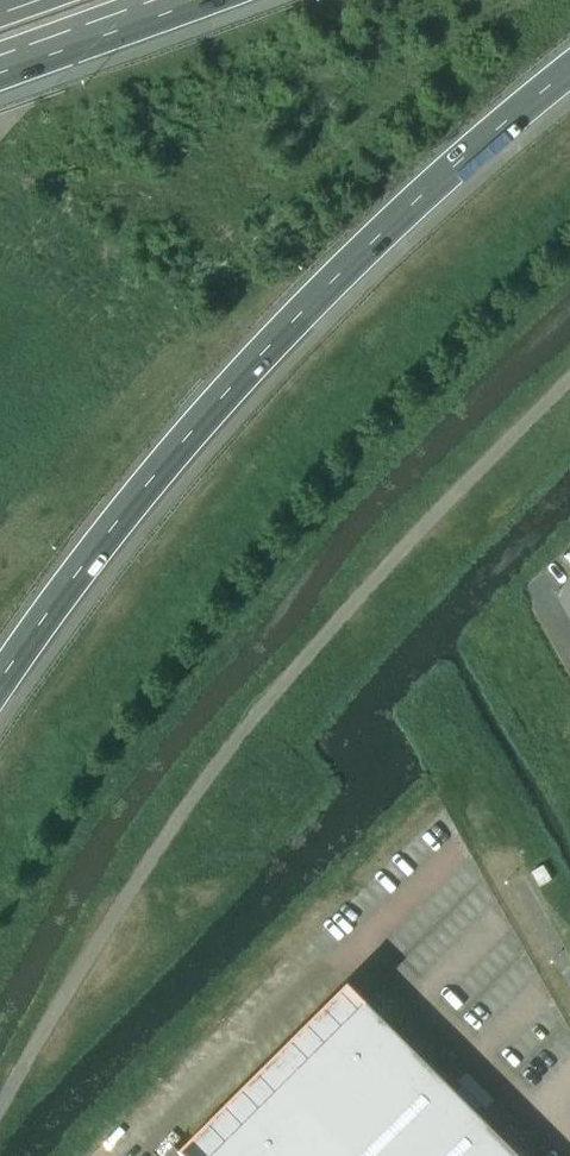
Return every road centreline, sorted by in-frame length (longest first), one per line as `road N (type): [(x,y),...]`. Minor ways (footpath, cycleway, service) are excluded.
road 1 (motorway): [(0,679),(103,538),(293,320),(444,175),(569,69)]
road 2 (motorway): [(0,73),(201,0)]

